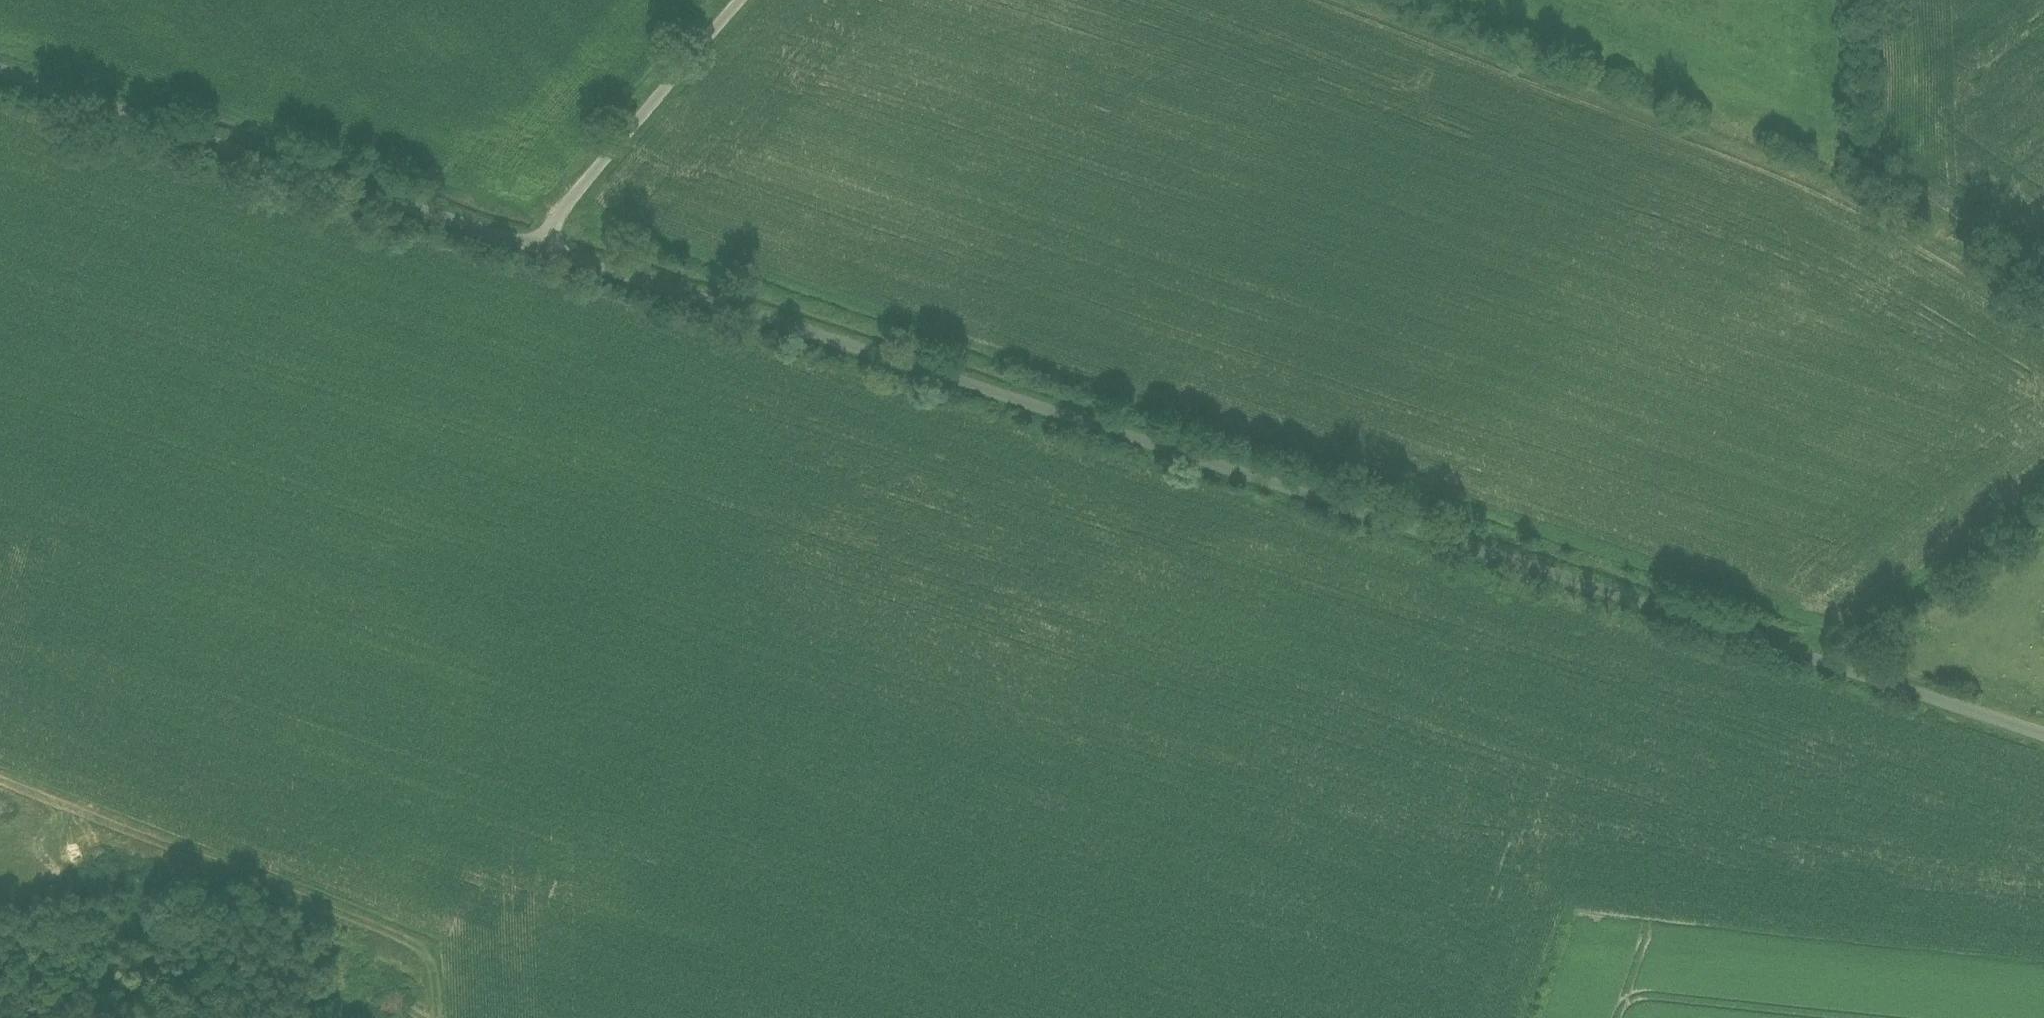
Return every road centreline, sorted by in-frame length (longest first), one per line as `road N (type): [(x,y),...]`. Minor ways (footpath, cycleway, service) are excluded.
road 1 (residential): [(2043,729),(538,251)]
road 2 (residential): [(538,251),(0,75)]
road 3 (residential): [(756,0),(538,251)]

